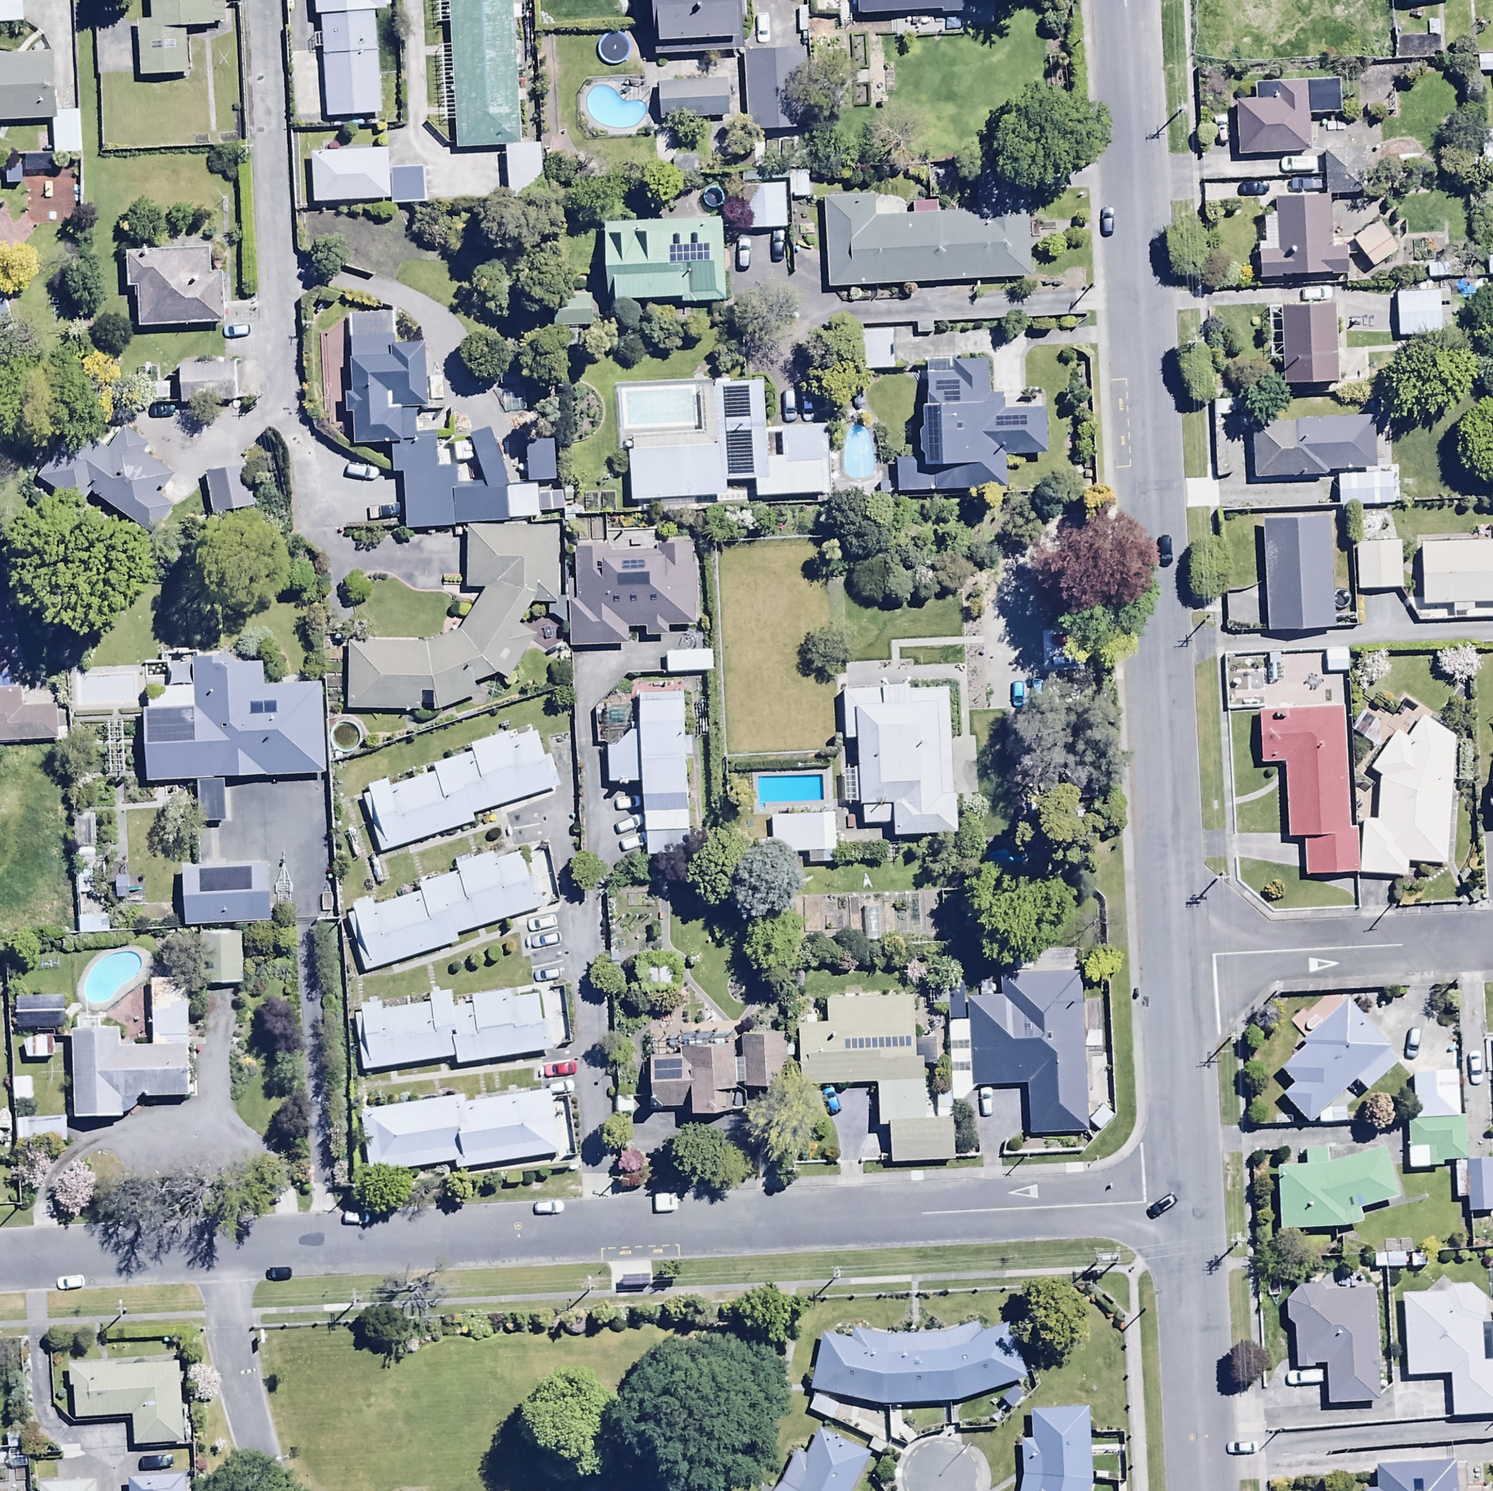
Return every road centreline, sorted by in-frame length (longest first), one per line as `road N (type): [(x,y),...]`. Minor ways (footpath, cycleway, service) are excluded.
road 1 (residential): [(0,1265),(1197,1206)]
road 2 (tertiary): [(1124,0),(1185,953)]
road 3 (residential): [(254,0),(276,368)]
road 4 (residential): [(1492,938),(1185,953)]
road 5 (tertiary): [(1197,1206),(1210,1490)]
road 6 (tertiary): [(1185,953),(1197,1206)]

